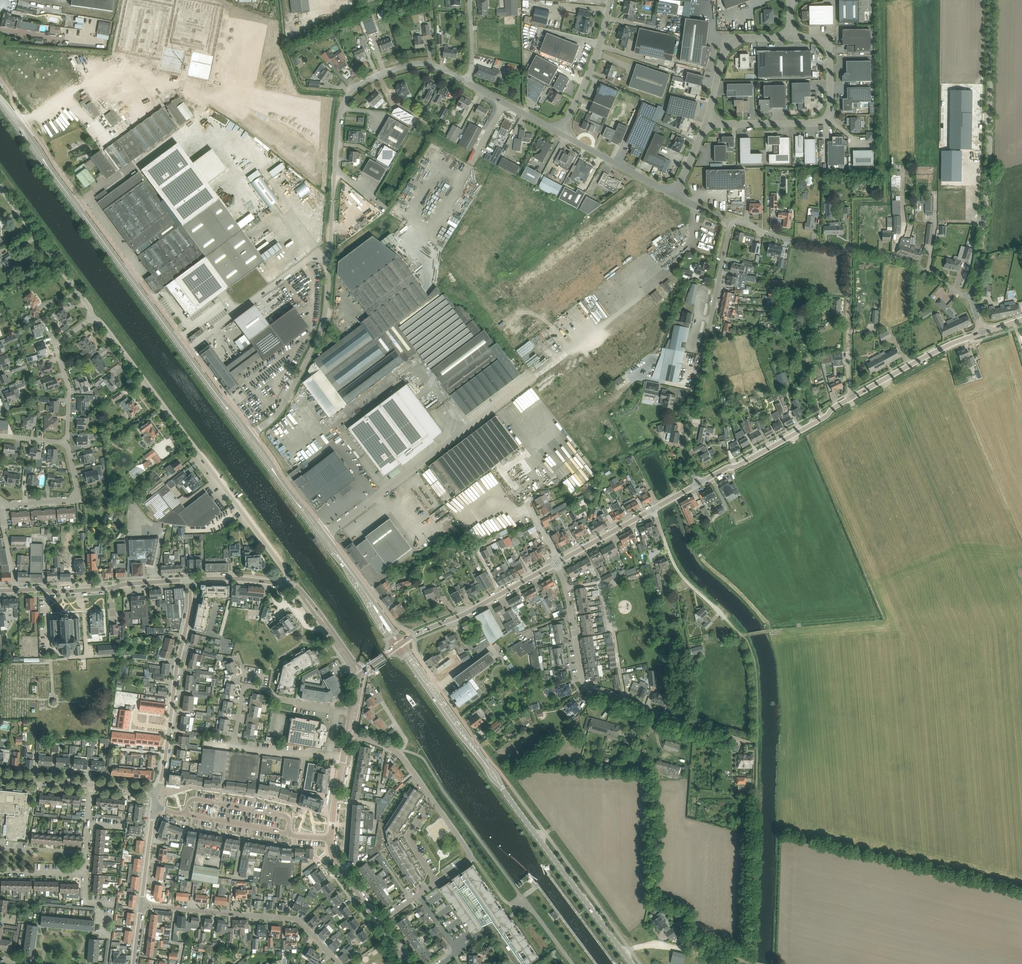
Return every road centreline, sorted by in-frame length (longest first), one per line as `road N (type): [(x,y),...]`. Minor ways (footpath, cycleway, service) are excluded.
road 1 (unclassified): [(251,434),(288,397),(321,330),(338,126),(348,95),(411,63),(467,81)]
road 2 (unclassified): [(698,483),(686,437),(729,224),(847,252)]
road 3 (tertiary): [(0,102),(223,404)]
road 4 (unclassified): [(94,316),(284,569),(286,583)]
road 5 (unclassified): [(970,299),(985,229),(990,0)]
road 6 (unclassified): [(325,535),(531,376)]
road 7 (residential): [(705,125),(825,120),(829,44),(791,38)]
road 8 (residential): [(339,963),(295,919),(141,905)]
road 9 (tertiary): [(503,789),(632,963)]
road 10 (unclassified): [(154,806),(189,819),(333,838)]
road 11 (tertiary): [(400,645),(556,564)]
road 12 (residential): [(14,590),(189,579)]
road 13 (tertiary): [(698,483),(849,399)]
road 14 (residential): [(234,747),(248,686),(354,714)]
road 15 (residential): [(623,701),(580,678),(556,564)]
road 16 (unclassified): [(0,187),(94,316)]
road 17 (unclassified): [(742,634),(680,574),(653,510)]
road 18 (unclassified): [(169,728),(189,579)]
road 19 (tertiary): [(849,399),(983,333)]
road 20 (unclassified): [(849,399),(847,252)]
road 21 (unclassified): [(705,125),(731,44),(791,38)]
road 22 (track): [(757,741),(757,676),(742,634),(776,629)]
road 23 (tertiary): [(400,645),(484,761)]
road 24 (unclassified): [(561,133),(594,61),(610,0)]
road 25 (unclassified): [(847,252),(917,268),(970,299)]
road 26 (unclassified): [(675,196),(561,133)]
road 27 (track): [(749,962),(660,945),(624,954)]
road 28 (residential): [(2,501),(68,500),(76,488),(68,445)]
road 29 (residential): [(362,675),(286,583)]

